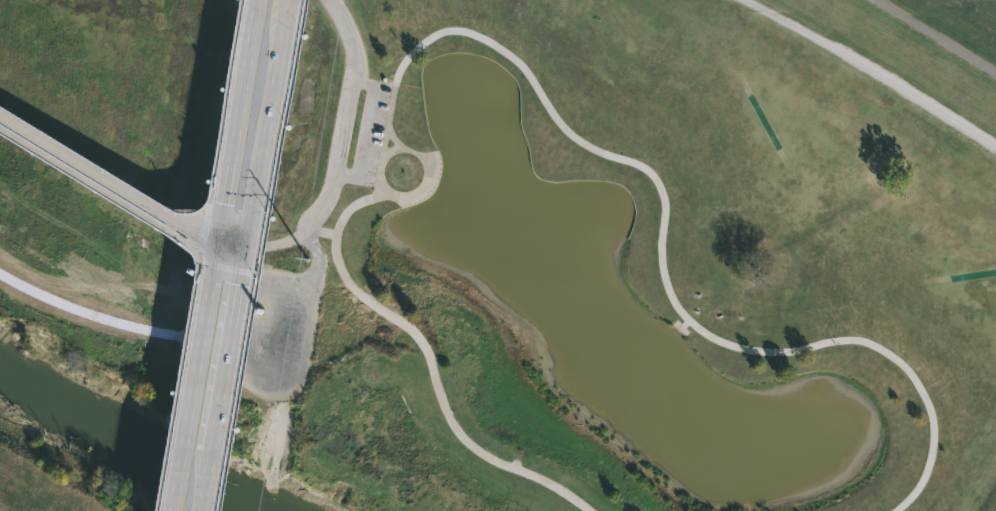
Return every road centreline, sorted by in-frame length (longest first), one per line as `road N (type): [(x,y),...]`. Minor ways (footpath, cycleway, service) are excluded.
road 1 (track): [(738,0),(995,157)]
road 2 (secondary): [(220,239),(175,510)]
road 3 (secondary): [(200,510),(245,245)]
road 4 (secondary): [(245,245),(286,0)]
road 5 (secondary): [(259,0),(220,239)]
road 6 (track): [(995,75),(873,0)]

